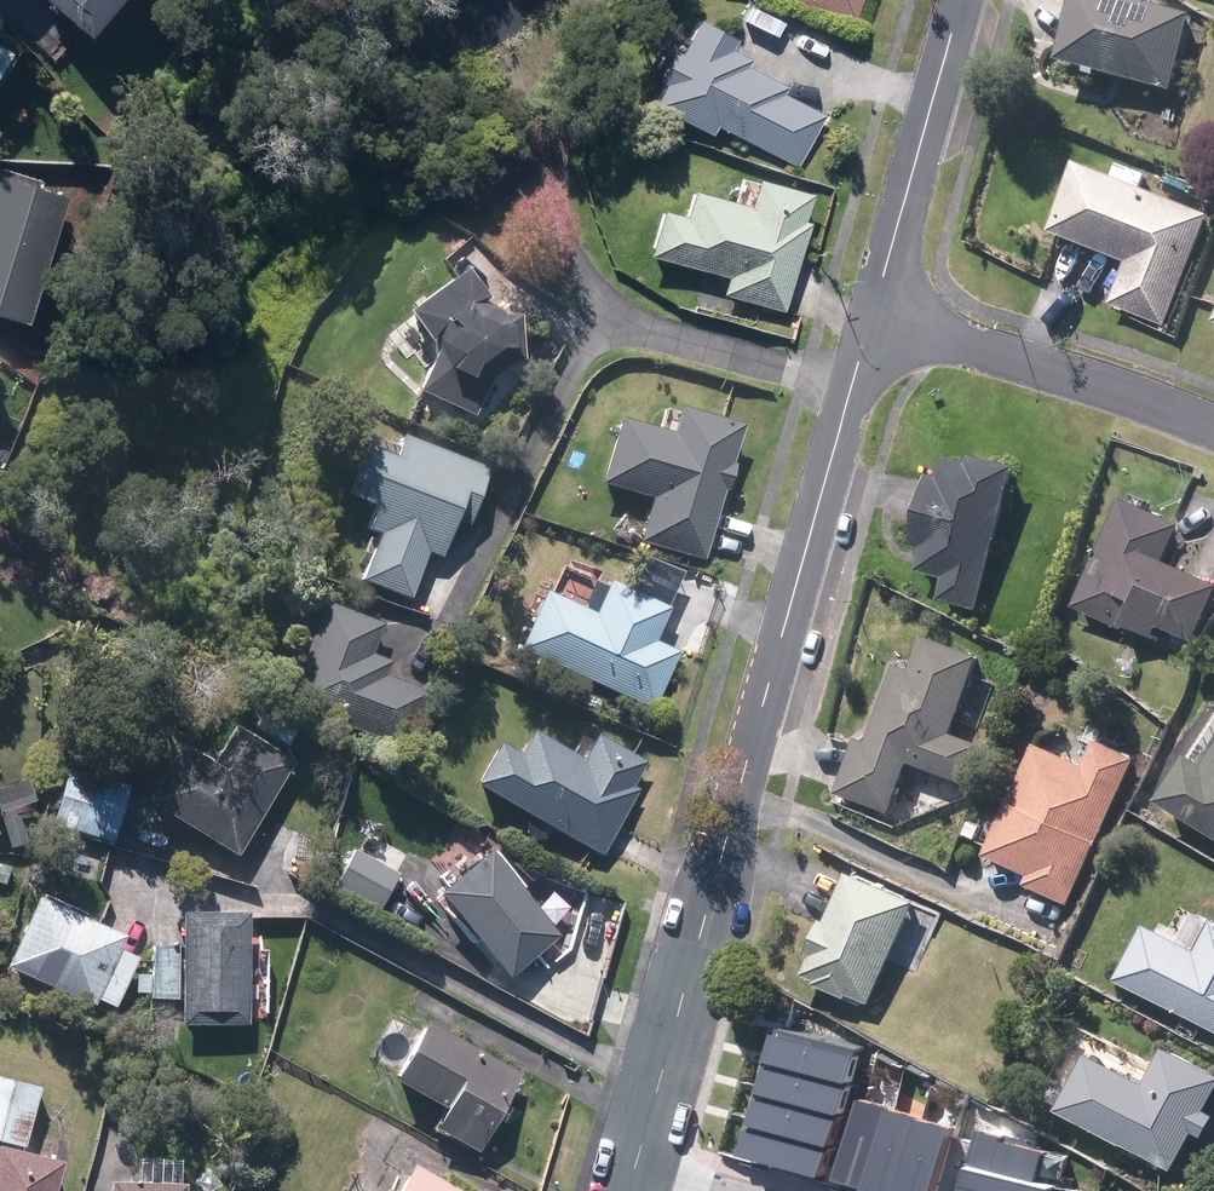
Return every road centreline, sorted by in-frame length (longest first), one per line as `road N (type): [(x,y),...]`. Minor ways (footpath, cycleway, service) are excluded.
road 1 (residential): [(627,1190),(874,315)]
road 2 (residential): [(874,315),(1060,366),(1213,426)]
road 3 (residential): [(874,315),(964,0)]

